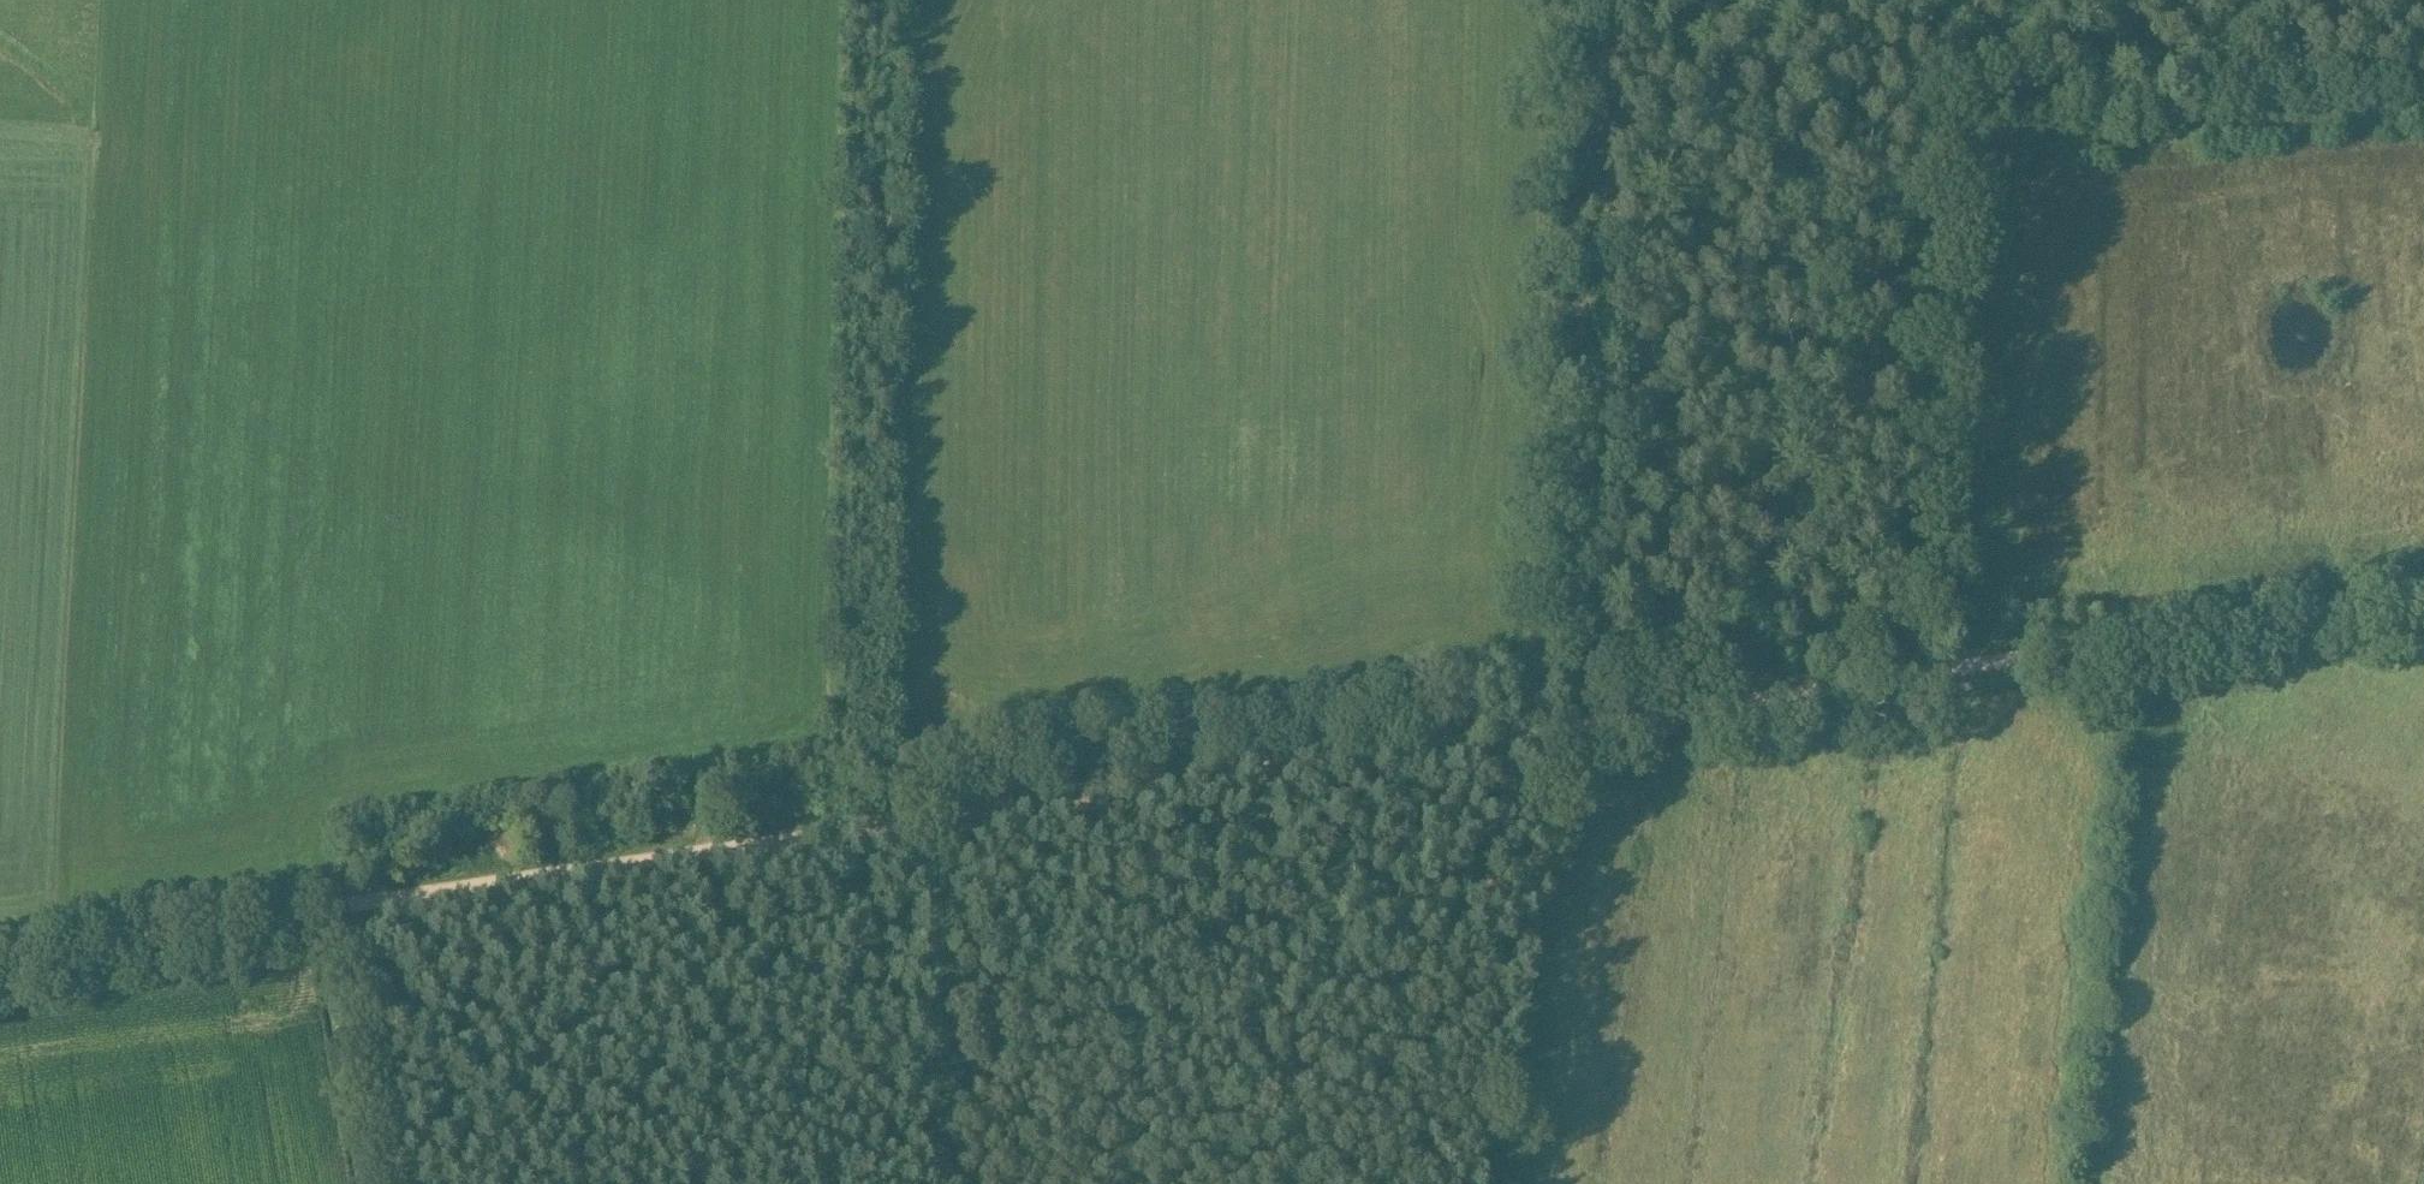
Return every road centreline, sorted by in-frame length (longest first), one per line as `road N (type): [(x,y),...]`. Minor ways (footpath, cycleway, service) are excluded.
road 1 (track): [(0,964),(2423,607)]

